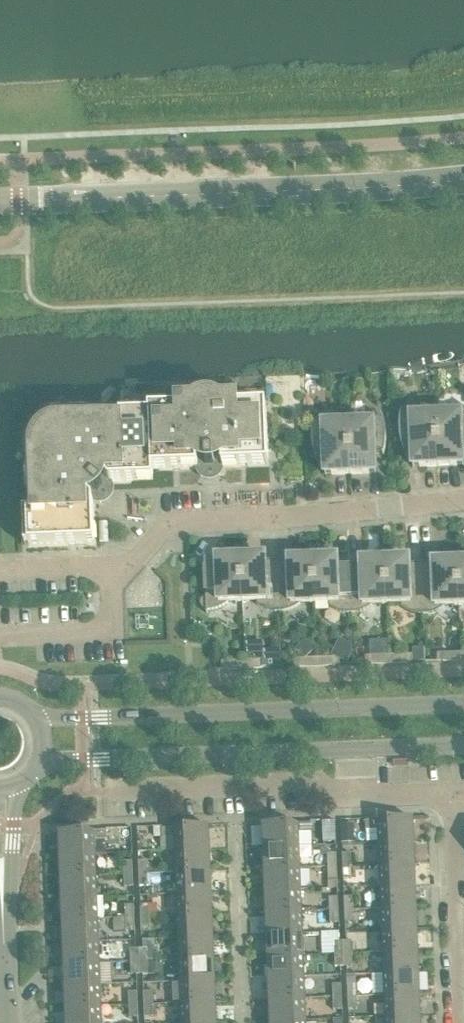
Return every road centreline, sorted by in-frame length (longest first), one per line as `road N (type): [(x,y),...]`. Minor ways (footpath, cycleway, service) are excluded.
road 1 (unclassified): [(0,201),(463,180)]
road 2 (tertiary): [(463,706),(38,719)]
road 3 (residential): [(115,571),(169,525),(463,501)]
road 4 (tertiary): [(42,759),(357,751)]
road 5 (residential): [(83,779),(99,790),(313,780),(336,793),(359,794)]
road 6 (residential): [(461,1022),(450,796)]
road 7 (residential): [(0,639),(115,633),(115,571)]
road 8 (tertiary): [(6,916),(17,786)]

